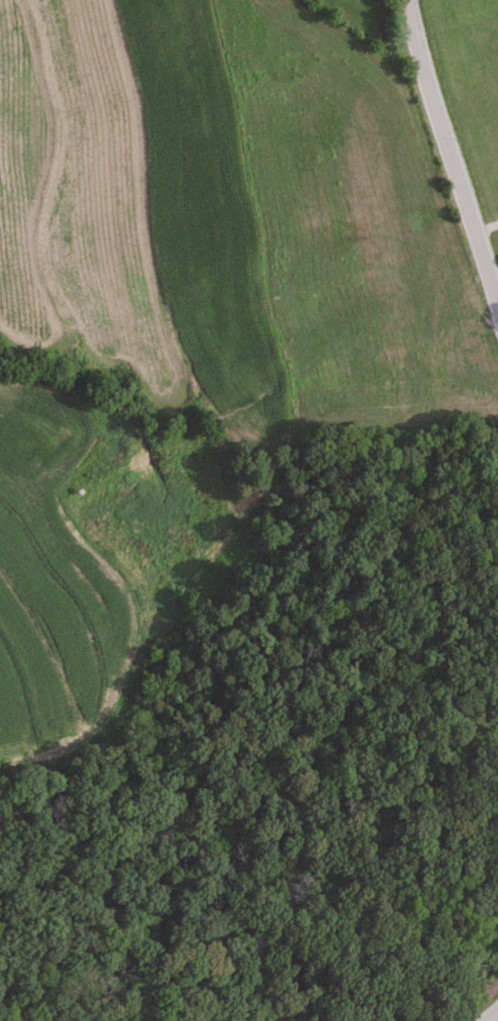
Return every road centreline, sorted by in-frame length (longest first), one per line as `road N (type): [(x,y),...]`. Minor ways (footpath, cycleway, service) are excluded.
road 1 (residential): [(497,306),(404,0)]

